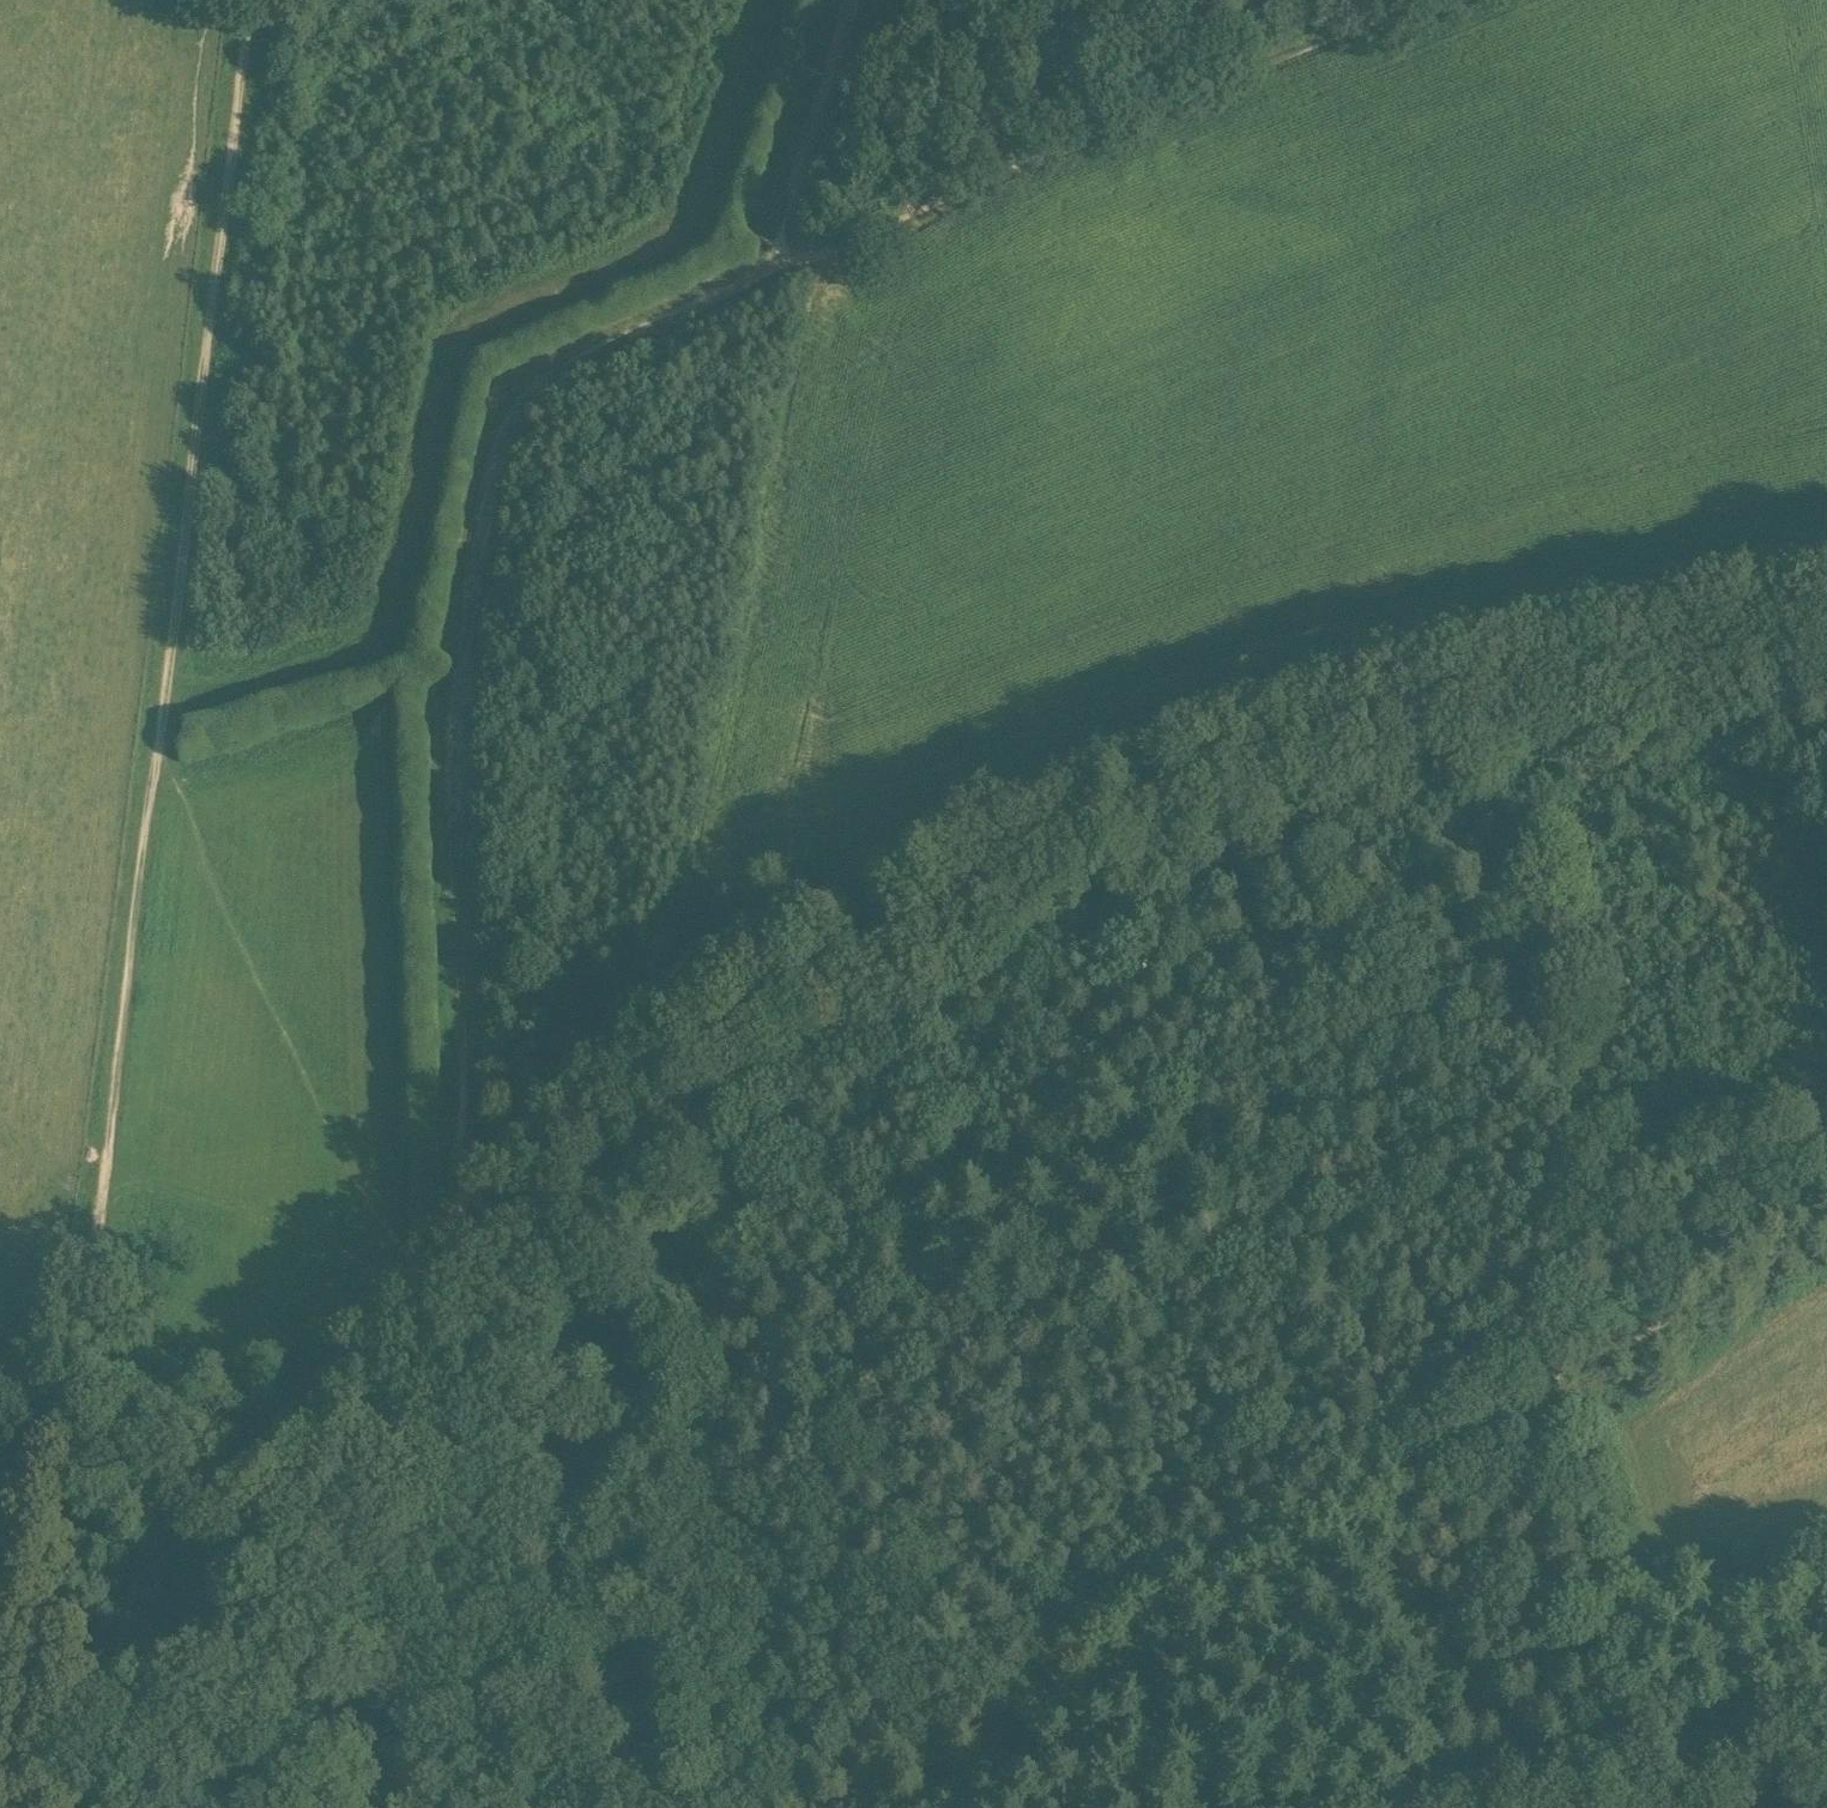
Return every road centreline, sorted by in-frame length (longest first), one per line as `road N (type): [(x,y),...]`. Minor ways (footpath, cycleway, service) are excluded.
road 1 (track): [(251,0),(160,733)]
road 2 (track): [(160,733),(68,1447)]
road 3 (track): [(68,1447),(13,1807)]

